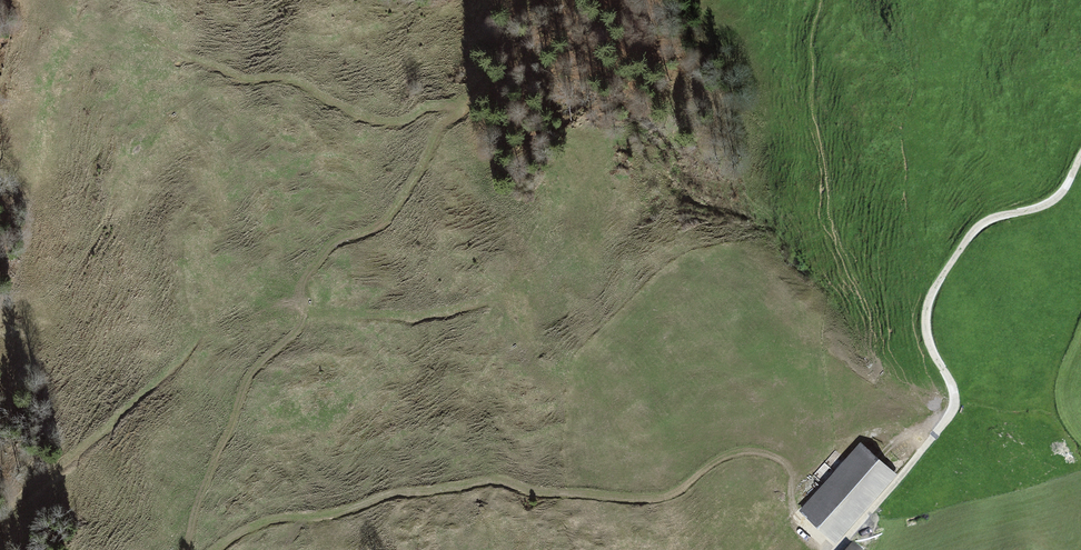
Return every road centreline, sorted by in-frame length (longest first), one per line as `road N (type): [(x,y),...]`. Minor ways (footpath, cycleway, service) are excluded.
road 1 (track): [(187,549),(241,394),(302,330),(308,272),(341,240),(367,233),(398,208),(443,116),(371,122),(274,78),(253,80),(145,41),(80,30),(61,0)]
road 2 (track): [(828,549),(795,510),(793,474),(760,452),(729,455),(654,499),(484,484),(265,522),(214,549)]
road 3 (track): [(834,549),(956,409),(956,390),(927,331),(937,286),(983,224),(1058,200),(1080,158)]

